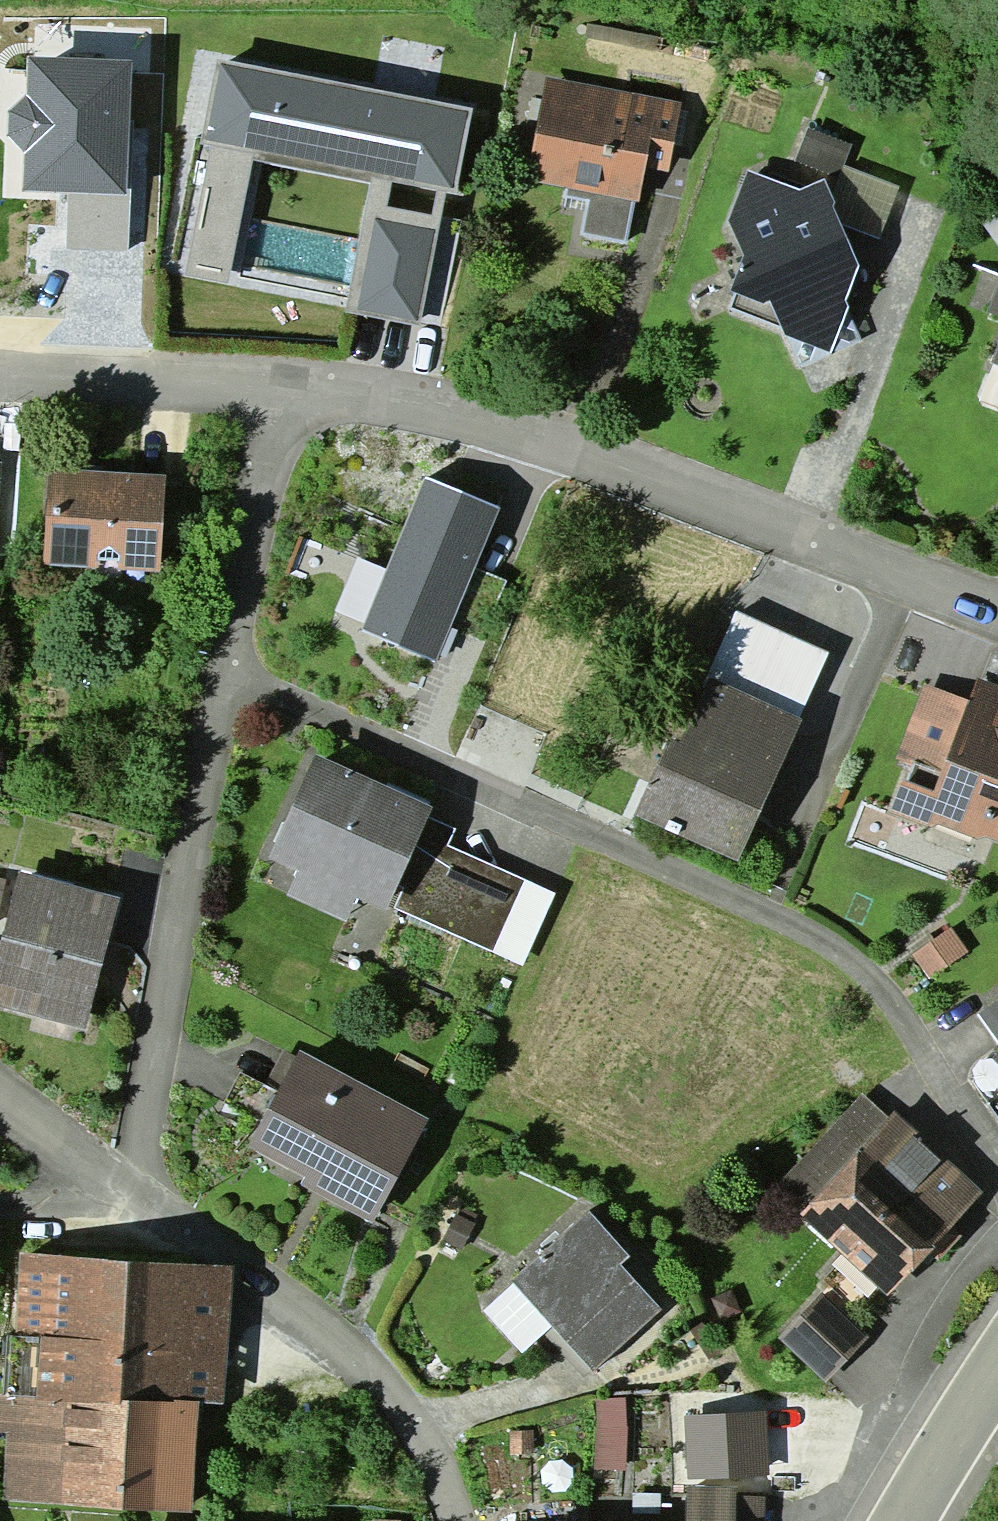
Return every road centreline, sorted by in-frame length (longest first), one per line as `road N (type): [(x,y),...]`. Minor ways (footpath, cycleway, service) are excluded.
road 1 (residential): [(228,686),(625,850),(837,950),(894,1009),(997,1169)]
road 2 (residential): [(997,614),(470,422),(279,395)]
road 3 (residential): [(228,686),(131,1196)]
road 4 (residential): [(131,1196),(262,1275),(363,1367),(428,1450),(454,1520)]
road 5 (residential): [(279,395),(228,686)]
road 6 (residential): [(279,395),(0,381)]
road 7 (tertiary): [(914,1520),(997,1376)]
road 8 (residential): [(0,1096),(131,1196)]
road 9 (residential): [(0,1215),(75,1216),(131,1196)]

